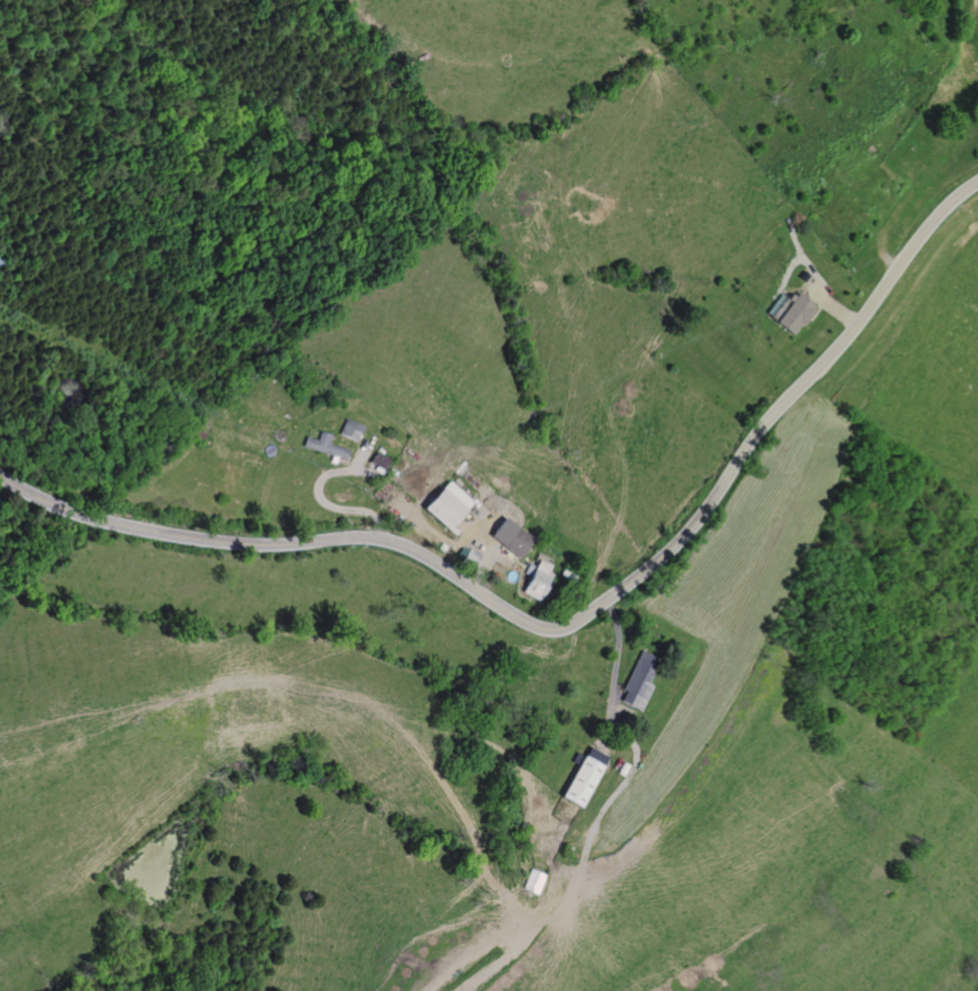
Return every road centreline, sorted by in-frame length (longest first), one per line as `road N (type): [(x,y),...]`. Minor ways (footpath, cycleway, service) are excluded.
road 1 (secondary): [(977,180),(923,227),(846,333),(759,428),(685,533),(566,627),(532,627),(389,541),(275,545),(131,528),(55,505),(0,474)]
road 2 (track): [(607,724),(636,750),(638,770),(597,821),(565,905),(537,921),(501,895),(437,772),(386,719),(330,685),(260,677),(218,682),(64,749),(0,762)]
road 3 (track): [(520,915),(468,918),(417,937),(378,990)]
road 4 (track): [(892,271),(883,257),(854,250),(821,215),(760,192)]

